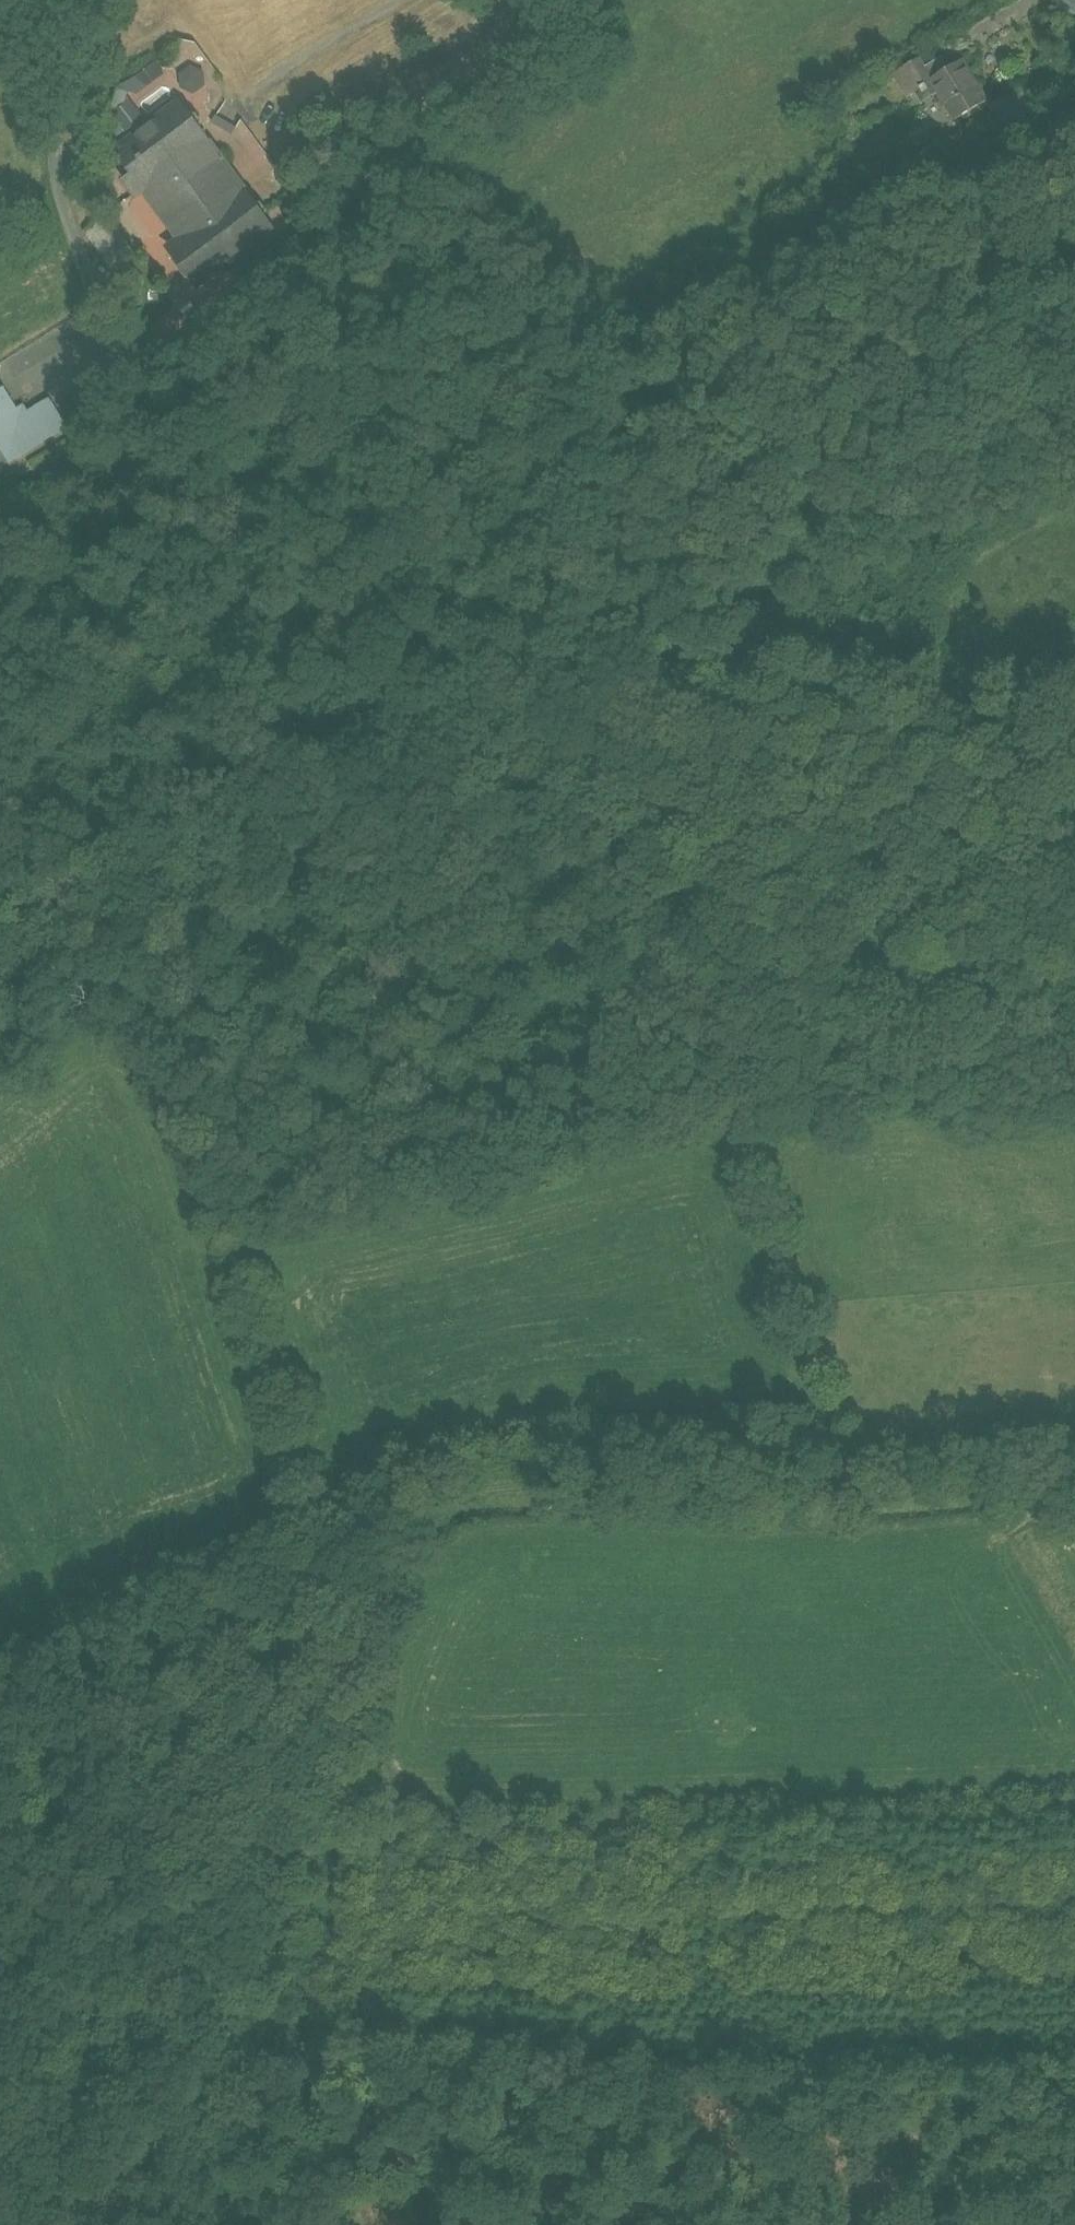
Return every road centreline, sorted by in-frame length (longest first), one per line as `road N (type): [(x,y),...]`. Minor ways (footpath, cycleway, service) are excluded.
road 1 (track): [(1074,683),(697,677),(0,896)]
road 2 (track): [(1074,450),(771,562),(697,677)]

